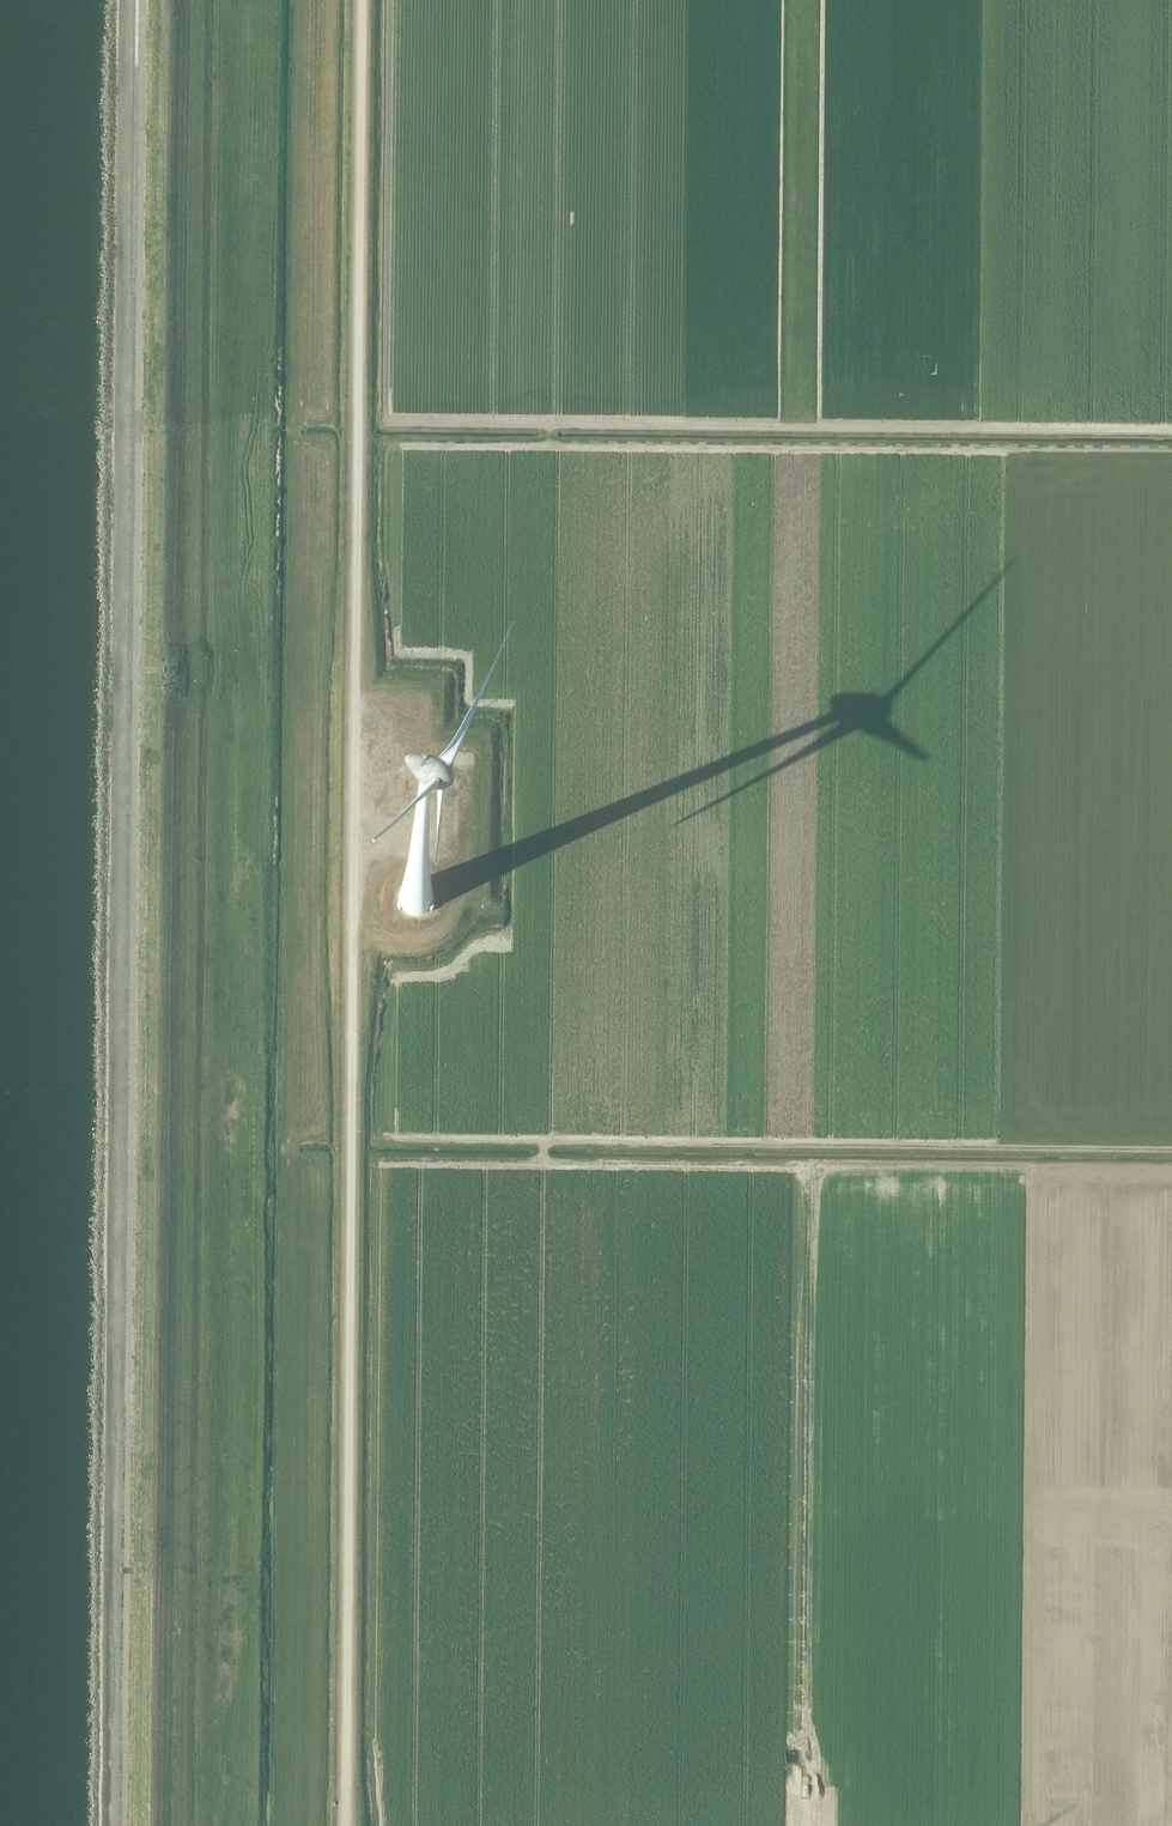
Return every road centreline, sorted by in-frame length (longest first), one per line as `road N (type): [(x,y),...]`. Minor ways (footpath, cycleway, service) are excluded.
road 1 (unclassified): [(123,1825),(142,0)]

